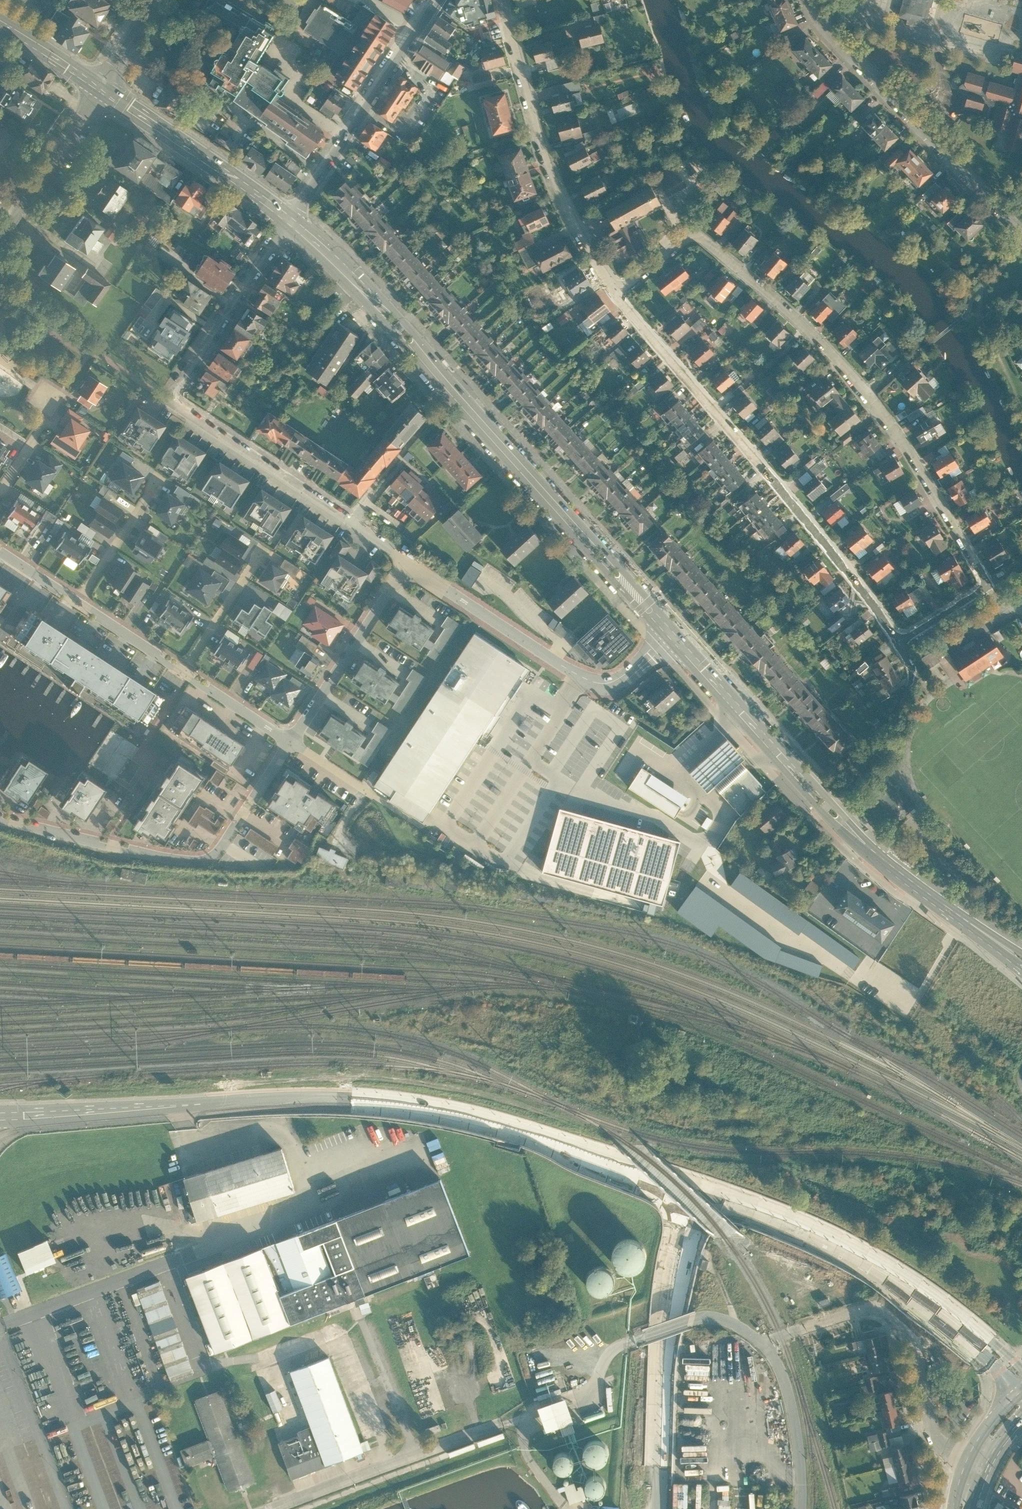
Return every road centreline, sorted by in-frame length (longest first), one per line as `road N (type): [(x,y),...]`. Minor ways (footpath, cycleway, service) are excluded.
road 1 (secondary): [(0,1115),(348,1100),(495,1126),(694,1191)]
road 2 (tertiary): [(671,635),(381,309),(291,221)]
road 3 (residential): [(618,294),(695,234),(736,266),(870,397),(987,584)]
road 4 (residential): [(291,221),(171,401),(409,562)]
road 5 (residential): [(618,294),(900,641)]
road 6 (tertiary): [(962,922),(868,849),(671,635)]
road 7 (secondary): [(694,1191),(879,1269),(961,1326),(1021,1382)]
road 8 (residential): [(0,819),(182,859),(213,854),(292,739)]
road 9 (residential): [(0,550),(292,739)]
road 10 (residential): [(1021,237),(829,36),(807,0)]
road 11 (residential): [(694,1191),(664,1341),(658,1508)]
road 12 (residential): [(502,0),(555,184),(618,294)]
road 13 (residential): [(409,562),(598,683),(627,679),(671,635)]
road 14 (residential): [(291,221),(435,0)]
road 15 (unclassified): [(504,1424),(276,1508)]
road 16 (tertiary): [(101,88),(291,221)]
road 17 (residential): [(409,562),(292,739)]
road 18 (residential): [(0,244),(101,88)]
road 19 (residential): [(67,391),(0,494)]
road 20 (secondary): [(1021,1406),(986,1446),(962,1508)]

